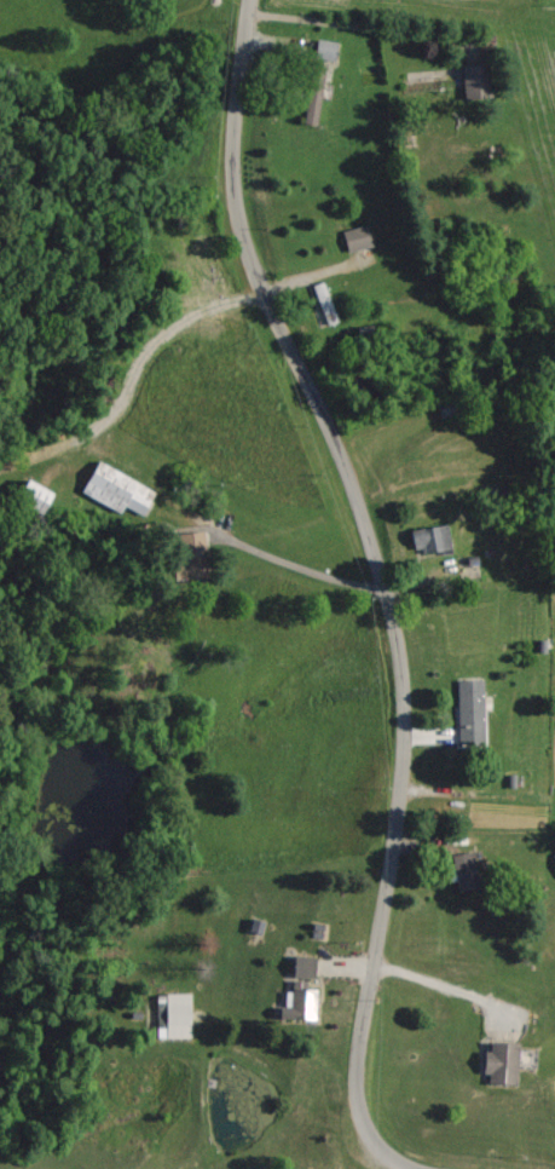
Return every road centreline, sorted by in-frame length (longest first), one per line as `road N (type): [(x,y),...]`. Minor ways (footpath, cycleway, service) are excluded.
road 1 (residential): [(411,1168),(377,1147),(353,1089),(397,797),(399,672),(353,493),(254,273),(232,192),(229,149),(245,0)]

